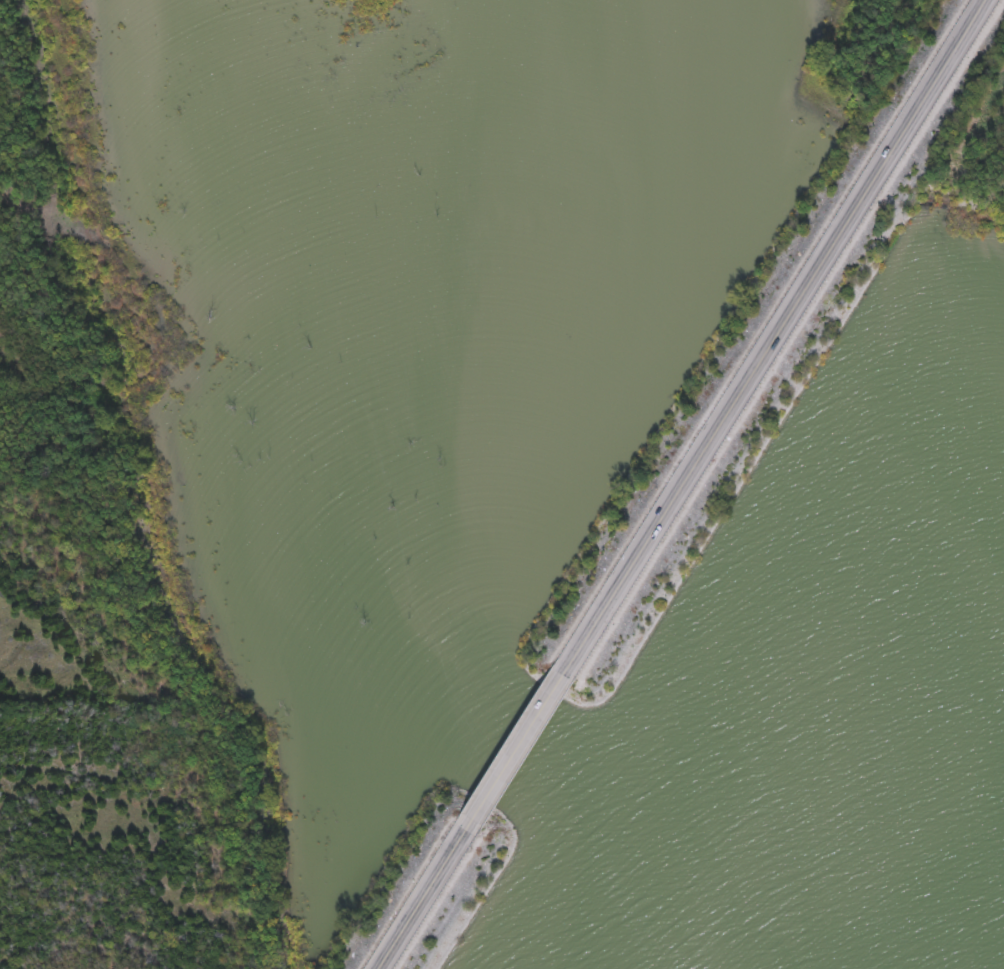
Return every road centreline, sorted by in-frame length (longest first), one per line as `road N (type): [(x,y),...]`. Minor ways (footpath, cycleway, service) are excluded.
road 1 (secondary): [(975,0),(369,968)]

